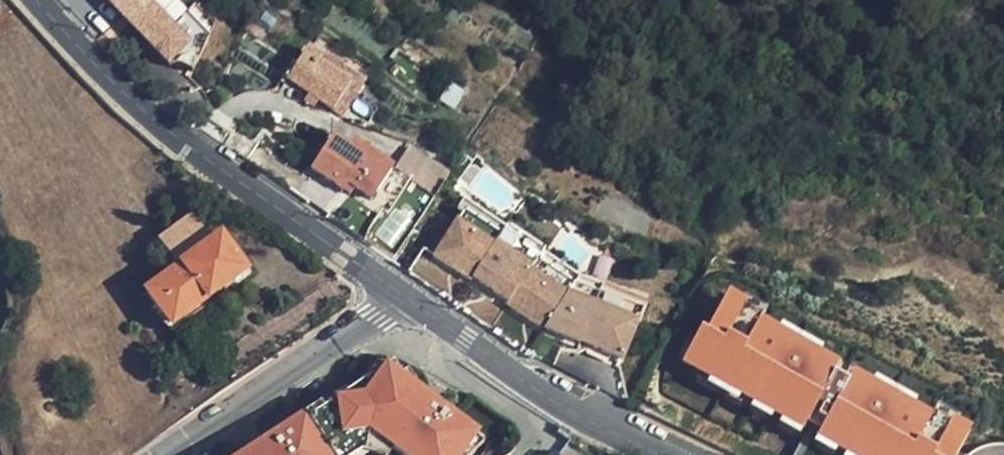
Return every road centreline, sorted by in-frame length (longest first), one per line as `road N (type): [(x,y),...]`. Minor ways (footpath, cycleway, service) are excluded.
road 1 (tertiary): [(38,0),(176,138),(406,300)]
road 2 (tertiary): [(406,300),(556,401),(659,454)]
road 3 (residential): [(406,300),(169,454)]

